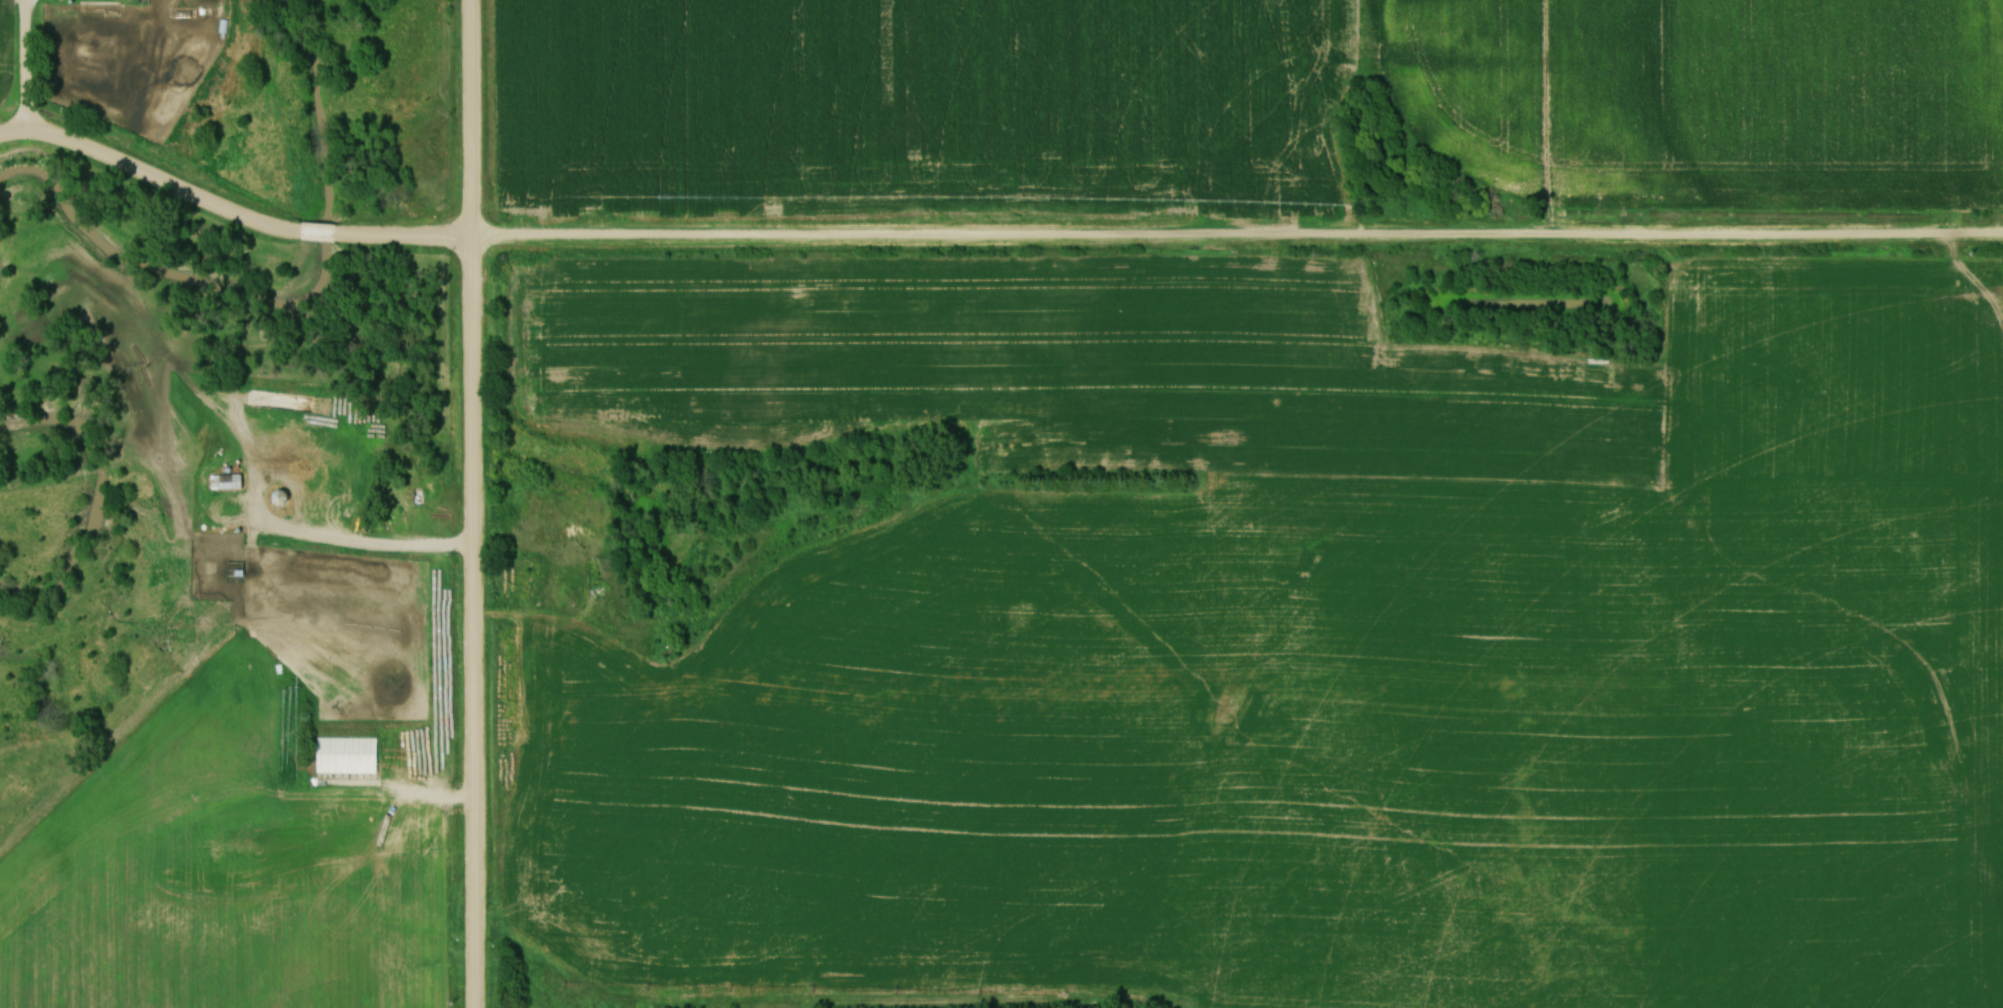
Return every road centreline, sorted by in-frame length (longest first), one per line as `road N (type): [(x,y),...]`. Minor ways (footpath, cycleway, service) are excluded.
road 1 (residential): [(0,138),(32,132),(64,141),(242,219),(307,235),(2002,240)]
road 2 (residential): [(472,1007),(459,241)]
road 3 (residential): [(459,241),(466,0)]

